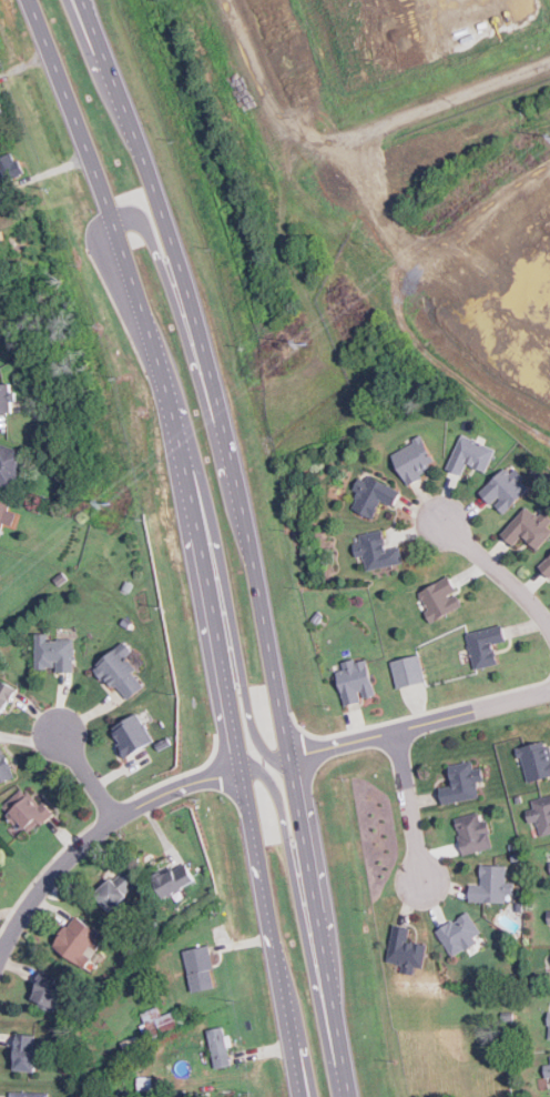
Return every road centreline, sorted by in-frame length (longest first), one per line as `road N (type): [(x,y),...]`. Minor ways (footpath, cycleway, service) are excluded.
road 1 (trunk): [(297,756),(201,329),(166,214),(82,0)]
road 2 (trunk): [(252,542),(236,529),(149,234),(131,219),(106,223)]
road 3 (trunk): [(353,1087),(332,1064),(273,786),(259,773),(241,771)]
road 4 (trunk): [(241,771),(304,1096)]
road 5 (residential): [(241,771),(165,793),(86,842),(42,887),(0,958)]
road 6 (trunk): [(193,484),(207,506),(255,737),(267,752),(297,756)]
road 7 (trunk): [(193,484),(241,771)]
road 8 (residential): [(297,756),(549,702)]
road 9 (trunk): [(20,0),(106,223)]
road 10 (trunk): [(327,930),(297,756)]
road 11 (residential): [(439,521),(540,621),(549,645)]
road 12 (trunk): [(106,223),(162,378)]
road 13 (residential): [(390,733),(425,884)]
road 14 (trunk): [(348,1059),(327,930)]

